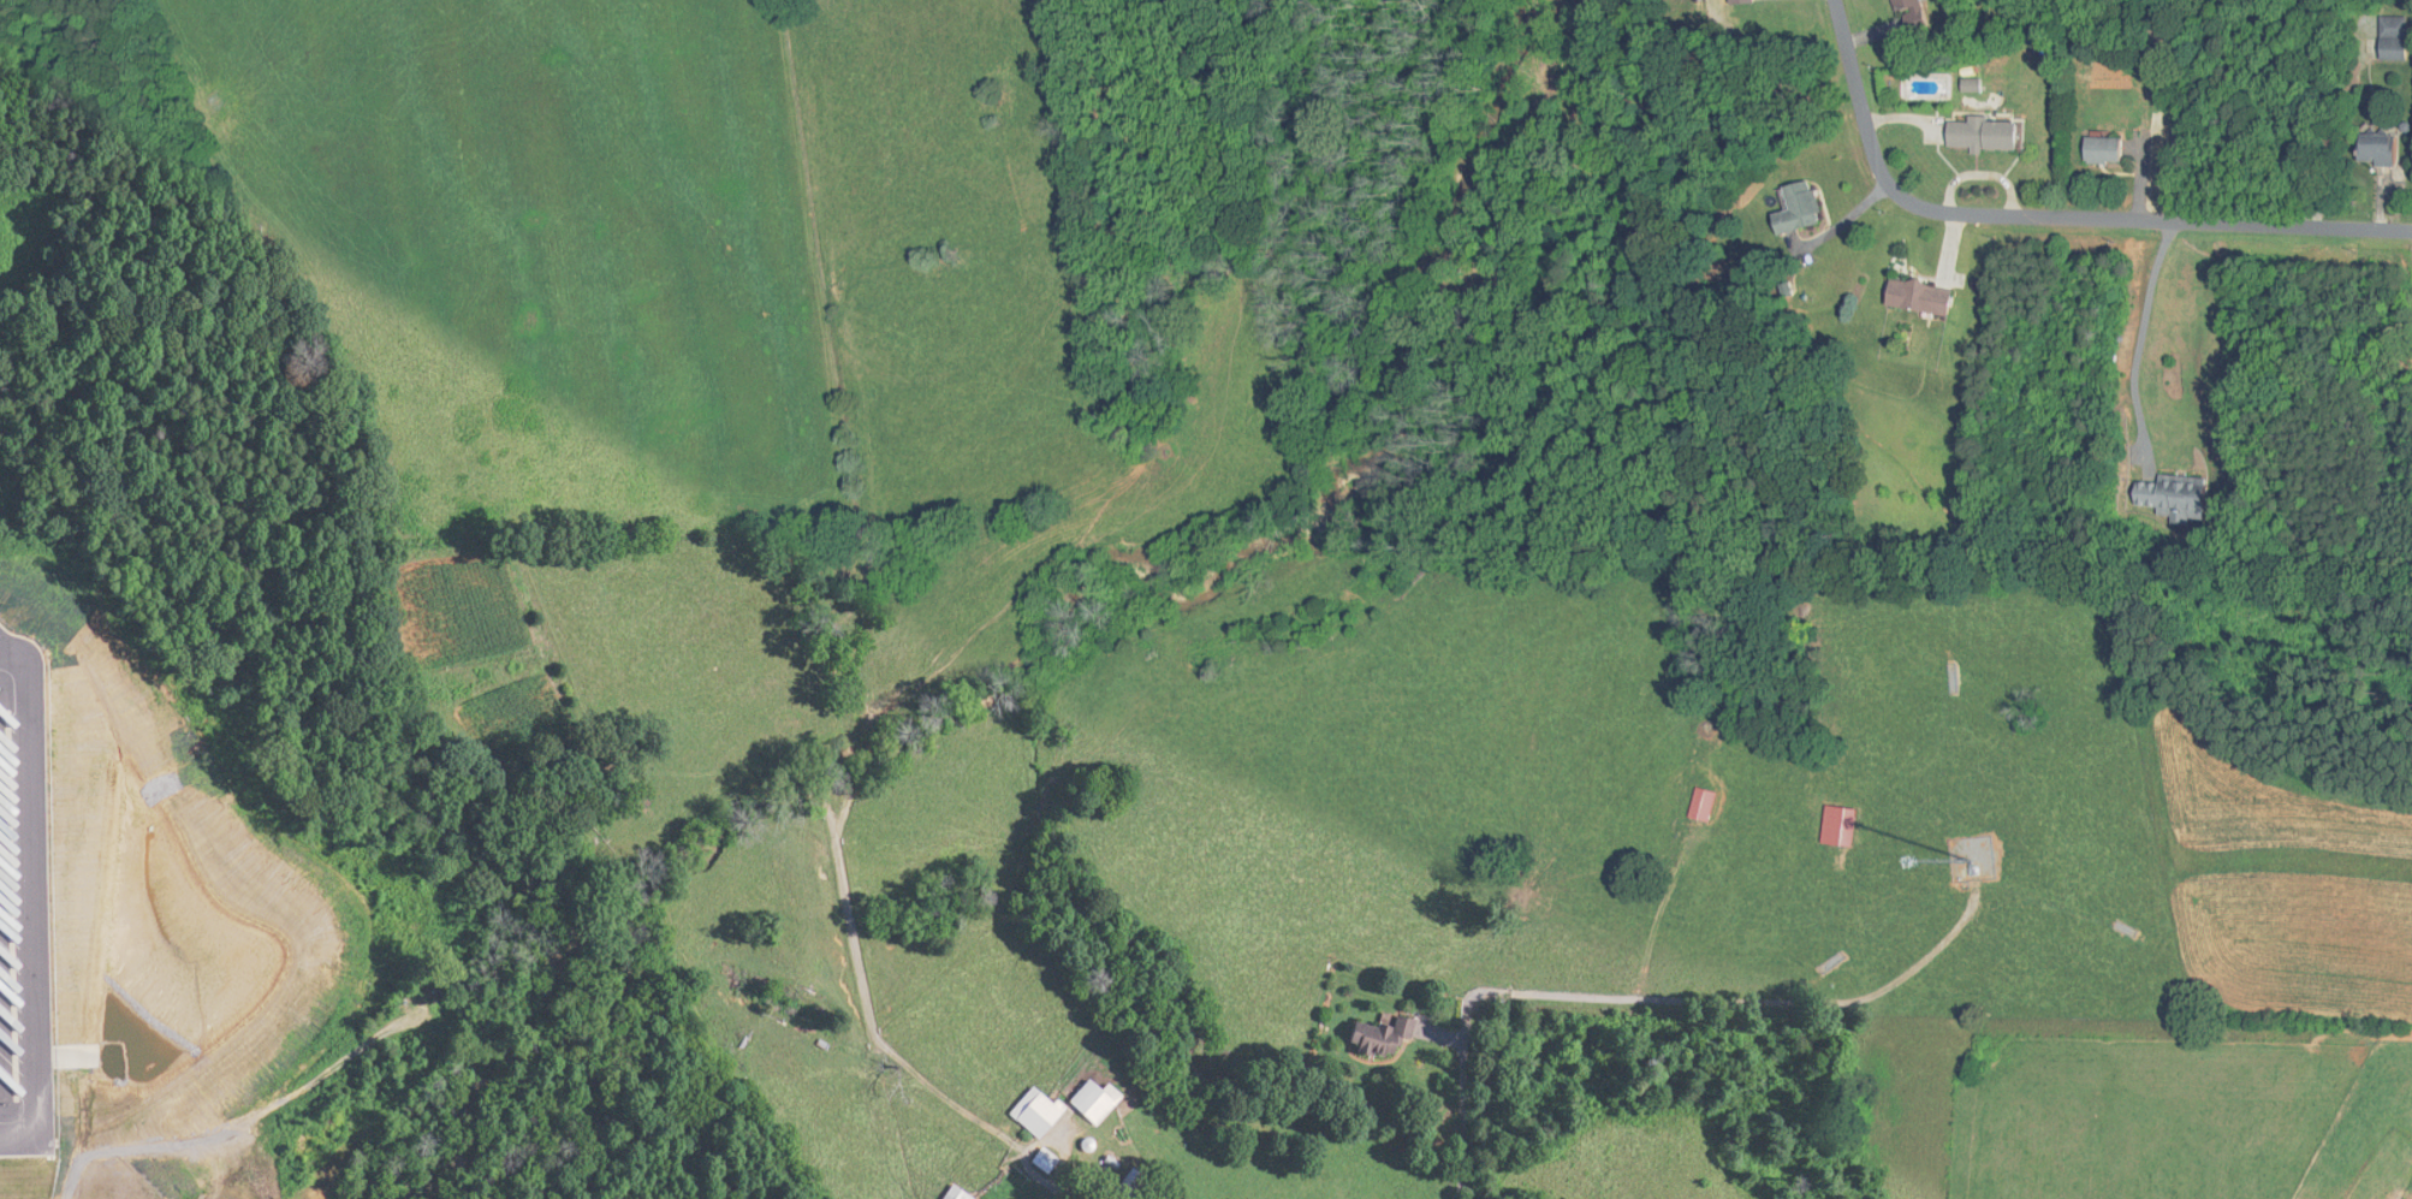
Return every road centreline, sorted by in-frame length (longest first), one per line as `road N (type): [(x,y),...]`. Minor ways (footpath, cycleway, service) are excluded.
road 1 (residential): [(2411,230),(1921,206),(1896,191),(1878,165),(1837,0)]

